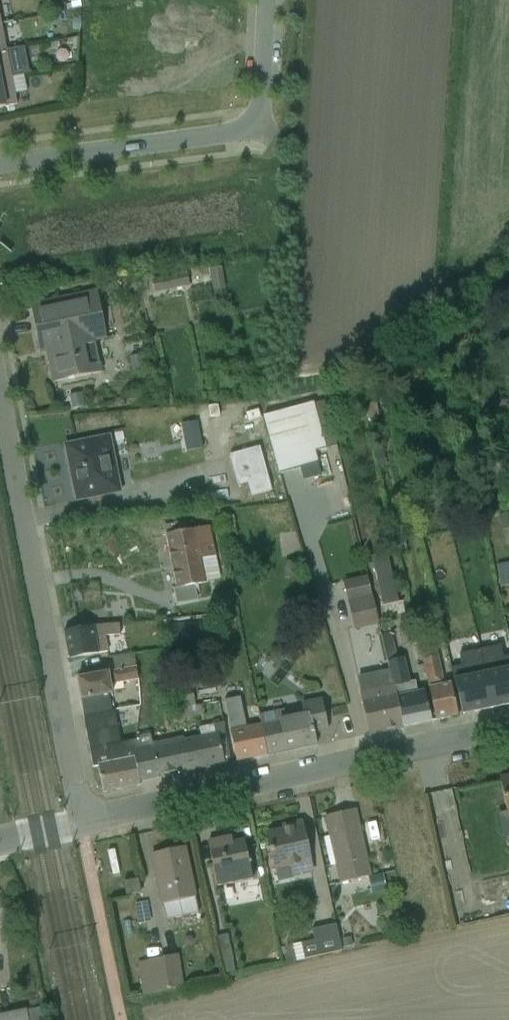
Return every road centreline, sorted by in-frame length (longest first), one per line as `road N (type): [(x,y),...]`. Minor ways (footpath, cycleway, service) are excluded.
road 1 (residential): [(82,822),(508,730)]
road 2 (residential): [(0,411),(82,822)]
road 3 (residential): [(263,0),(256,109),(247,128),(230,138),(0,164)]

